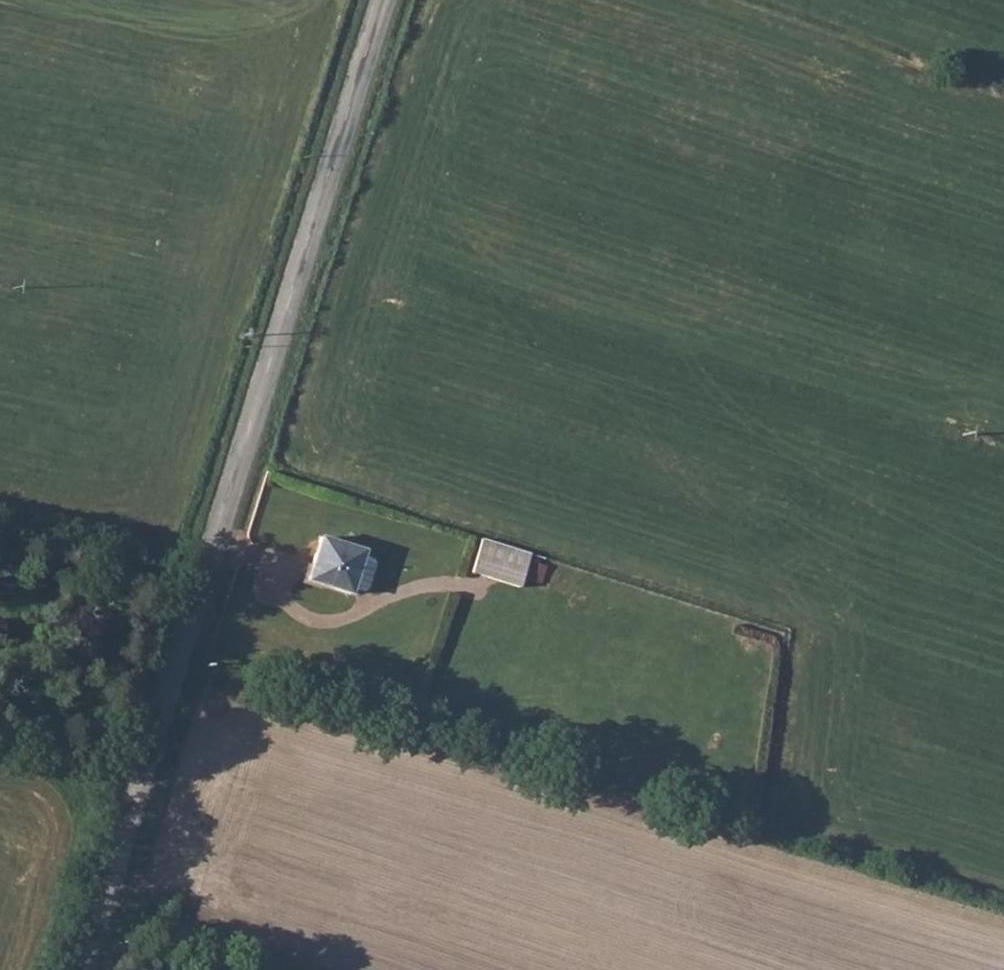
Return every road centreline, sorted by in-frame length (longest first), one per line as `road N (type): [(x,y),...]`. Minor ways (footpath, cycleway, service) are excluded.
road 1 (tertiary): [(387,0),(84,969)]

